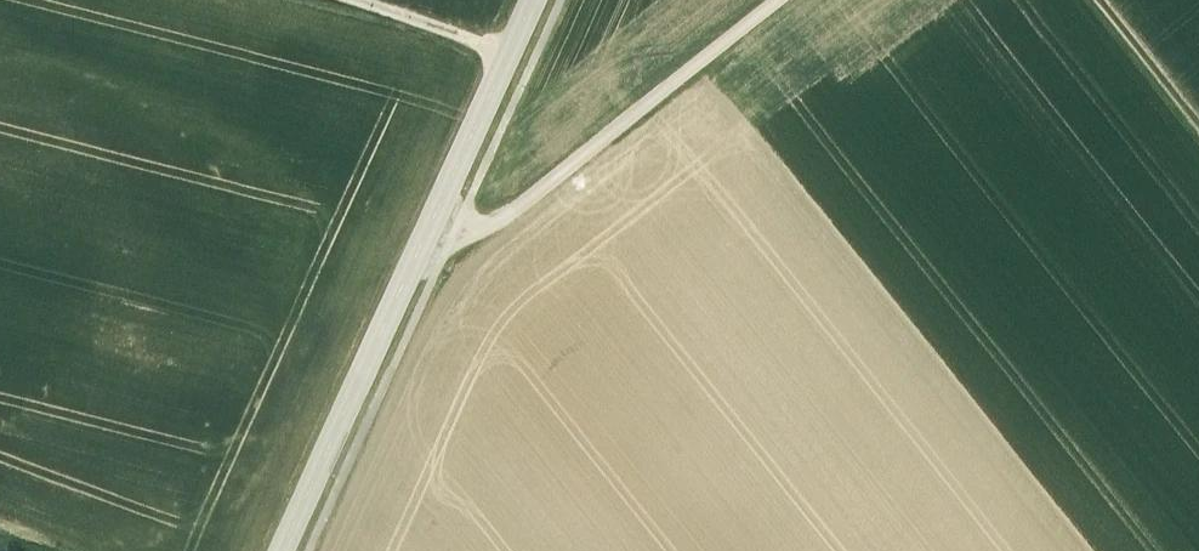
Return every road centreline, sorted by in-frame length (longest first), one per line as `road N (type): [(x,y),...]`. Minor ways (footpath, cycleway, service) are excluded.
road 1 (unclassified): [(282,550),(535,0)]
road 2 (track): [(438,220),(478,228),(518,209),(777,0)]
road 3 (track): [(1107,0),(1198,120)]

